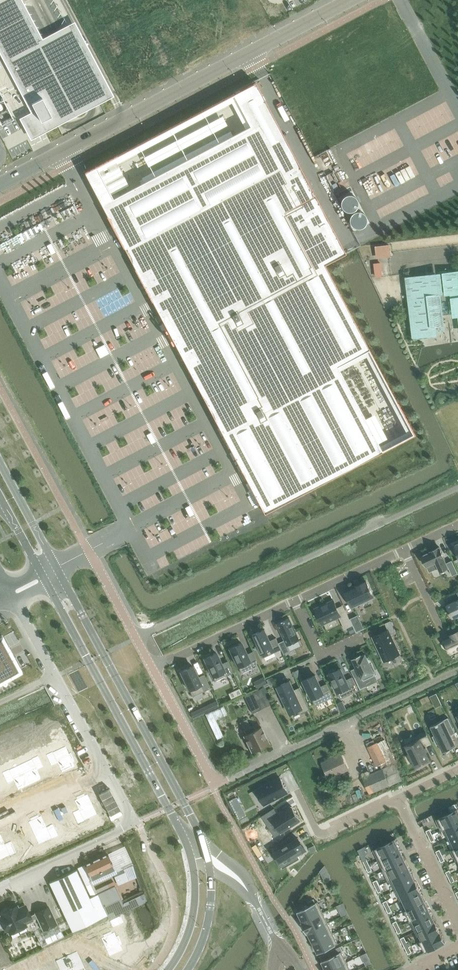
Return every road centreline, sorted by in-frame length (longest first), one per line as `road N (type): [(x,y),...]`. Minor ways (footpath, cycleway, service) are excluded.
road 1 (tertiary): [(188,969),(210,907),(203,840),(57,567)]
road 2 (tertiary): [(46,584),(188,846),(195,908),(168,969)]
road 3 (unclassified): [(0,183),(346,0)]
road 4 (residential): [(137,639),(457,488)]
road 5 (residential): [(153,668),(296,602)]
road 6 (unclassified): [(0,886),(134,823)]
road 7 (residential): [(457,921),(398,798)]
road 8 (residential): [(214,786),(153,668)]
road 9 (residential): [(297,790),(324,833),(398,798)]
road 10 (residential): [(296,602),(406,549)]

